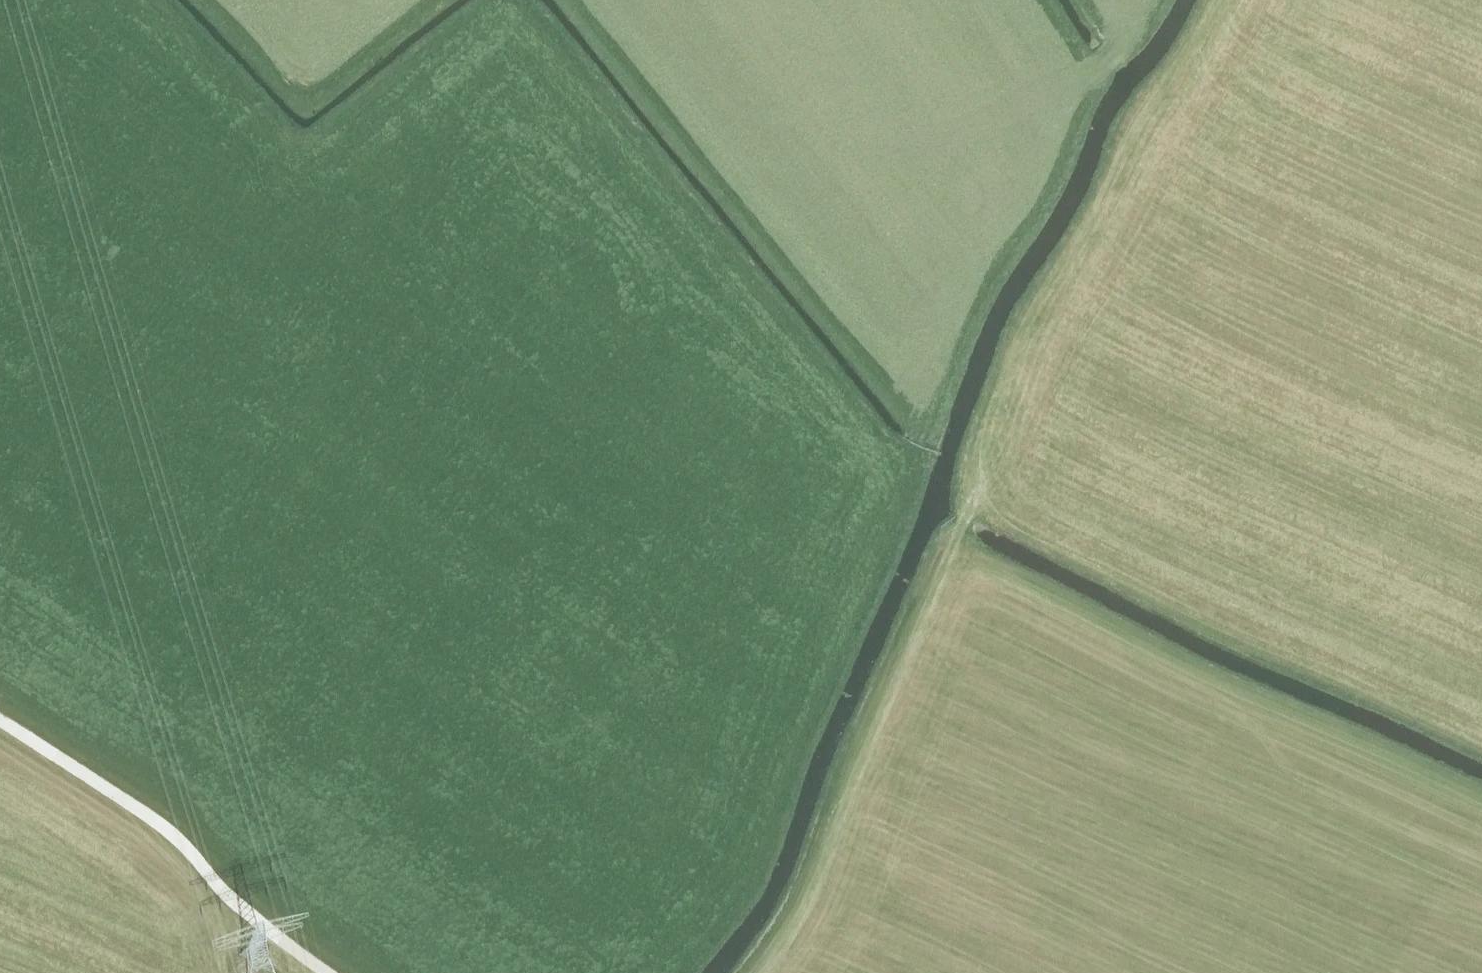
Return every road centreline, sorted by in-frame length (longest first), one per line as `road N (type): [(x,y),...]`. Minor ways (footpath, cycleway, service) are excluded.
road 1 (track): [(330,972),(237,904),(176,835),(0,719)]

